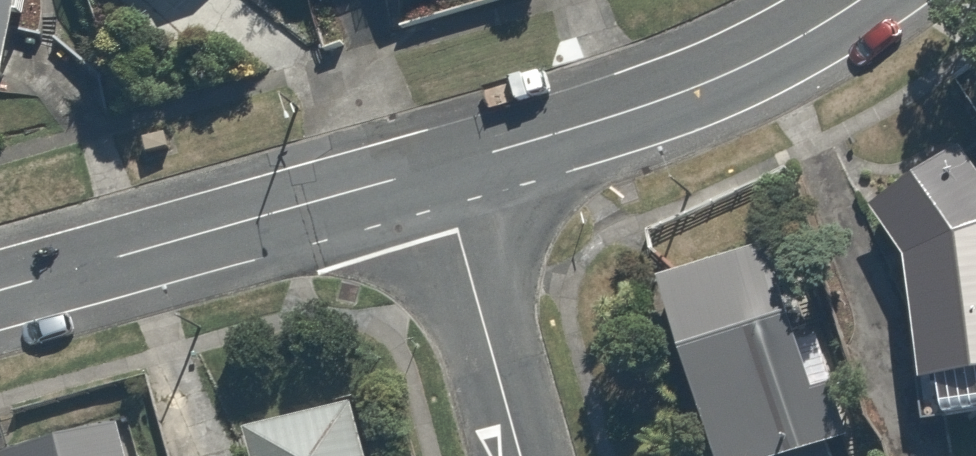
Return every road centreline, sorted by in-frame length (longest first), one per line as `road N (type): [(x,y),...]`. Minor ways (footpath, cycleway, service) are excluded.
road 1 (tertiary): [(0,300),(435,180)]
road 2 (tertiary): [(435,180),(588,135),(842,0)]
road 3 (residential): [(435,180),(515,455)]

